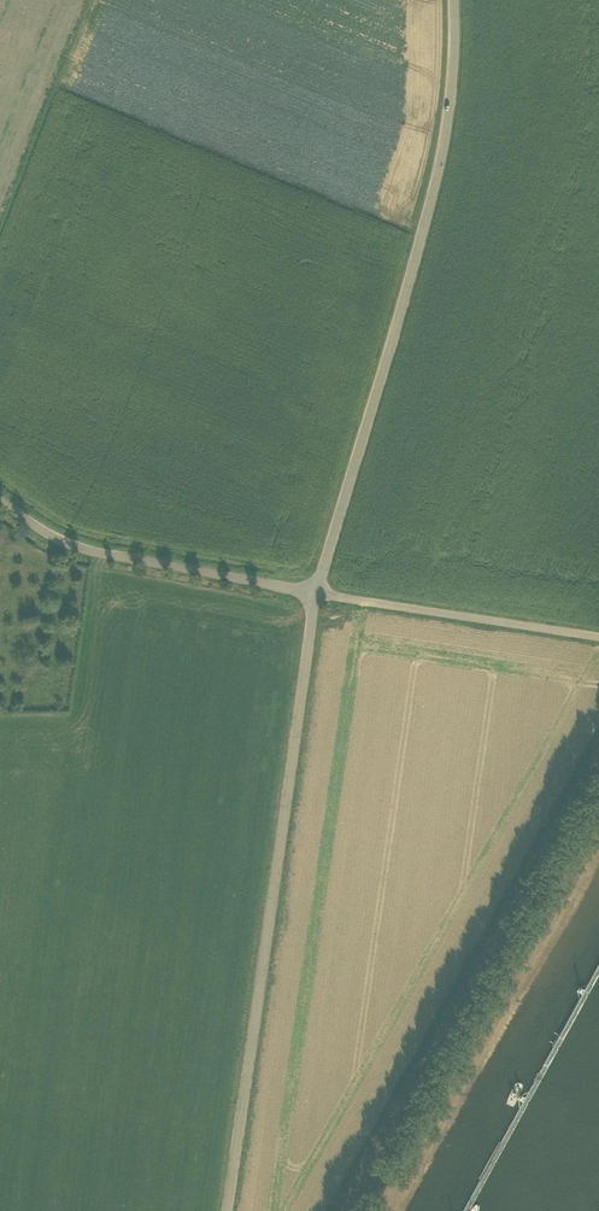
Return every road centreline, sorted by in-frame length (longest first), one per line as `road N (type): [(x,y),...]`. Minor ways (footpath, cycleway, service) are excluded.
road 1 (unclassified): [(227,1210),(316,593)]
road 2 (unclassified): [(316,593),(441,161),(455,59),(453,0)]
road 3 (unclassified): [(316,593),(94,552),(40,530),(0,500)]
road 4 (unclassified): [(316,593),(598,637)]

